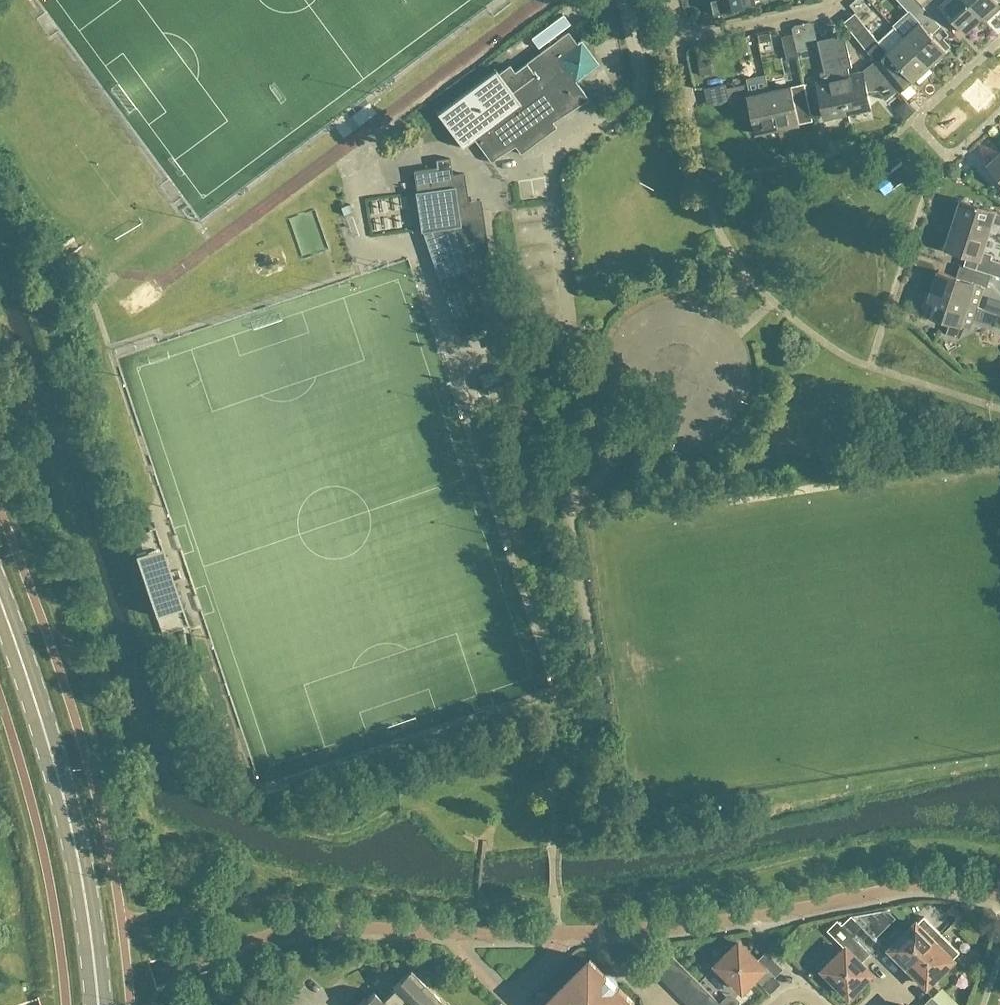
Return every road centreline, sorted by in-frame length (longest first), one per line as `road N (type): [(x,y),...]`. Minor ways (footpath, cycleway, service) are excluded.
road 1 (secondary): [(97,1004),(52,763),(0,612)]
road 2 (residential): [(842,0),(679,42),(670,0)]

